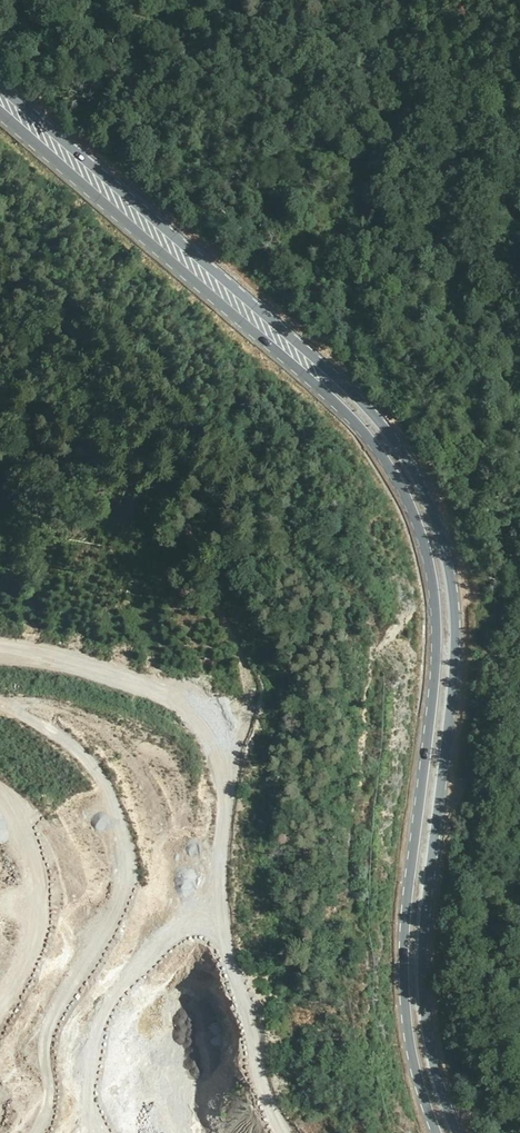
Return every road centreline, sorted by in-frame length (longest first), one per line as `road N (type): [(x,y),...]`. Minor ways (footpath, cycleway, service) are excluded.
road 1 (primary): [(457,1132),(422,989),(455,670),(454,597),(440,524),(411,465),(364,404),(0,93)]
road 2 (primary): [(0,96),(353,420),(421,531),(436,599),(436,670),(405,990),(411,1044),(437,1132)]
road 3 (track): [(0,648),(167,693),(208,721),(228,748),(220,895),(233,1014),(283,1132)]
road 4 (track): [(6,707),(36,702),(87,716),(108,735),(157,818),(194,956),(184,790),(173,765),(132,735)]
road 5 (track): [(0,705),(28,714),(85,757),(111,793),(135,873),(133,985),(99,1055),(38,1132)]
road 6 (track): [(0,793),(32,848),(45,898),(36,957),(0,1015)]
road 7 (track): [(233,1014),(215,1004),(195,1011),(123,1091),(98,1132)]

